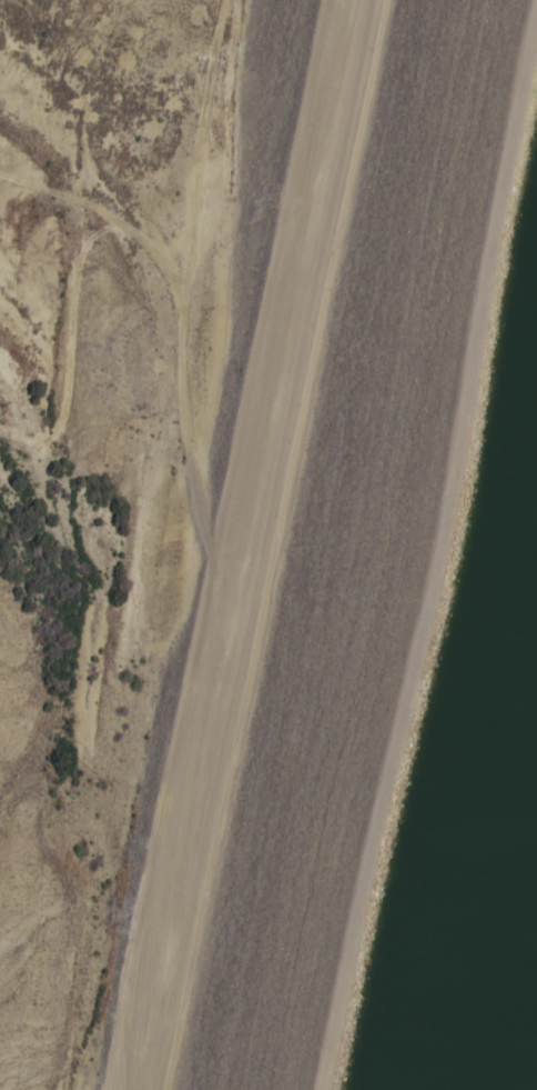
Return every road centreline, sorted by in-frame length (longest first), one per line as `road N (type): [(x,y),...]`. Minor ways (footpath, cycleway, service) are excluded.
road 1 (residential): [(536,94),(338,1089)]
road 2 (residential): [(361,0),(196,789)]
road 3 (residential): [(196,789),(174,411),(126,258),(0,113)]
road 4 (residential): [(196,789),(124,1089)]

